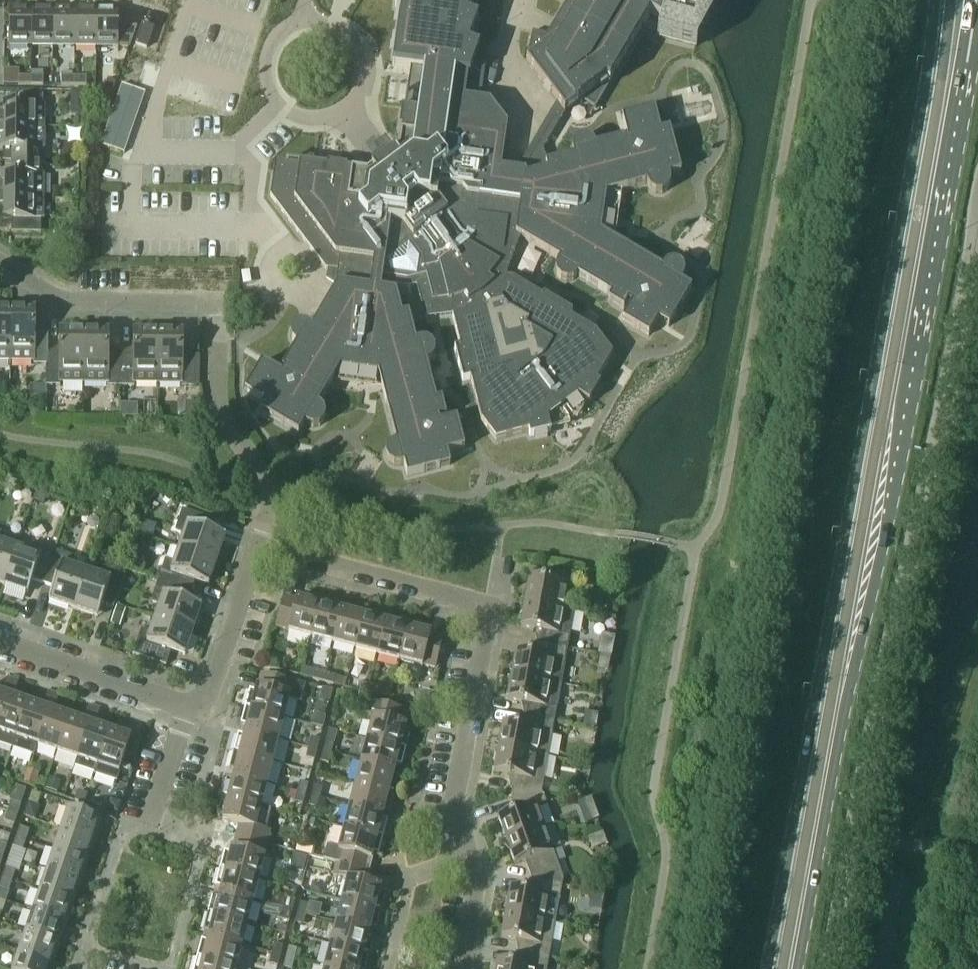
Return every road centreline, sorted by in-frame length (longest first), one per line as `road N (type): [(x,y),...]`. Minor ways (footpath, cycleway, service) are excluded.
road 1 (secondary): [(947,47),(782,968)]
road 2 (unclassified): [(829,968),(972,251)]
road 3 (residential): [(253,550),(266,480),(212,397),(215,302),(77,301),(0,263)]
road 4 (residential): [(461,968),(477,881),(456,803),(491,611)]
road 5 (residential): [(491,611),(253,550)]
road 6 (residential): [(188,707),(0,643)]
road 7 (residential): [(253,550),(205,706),(188,707)]
road 8 (residential): [(188,707),(148,825)]

